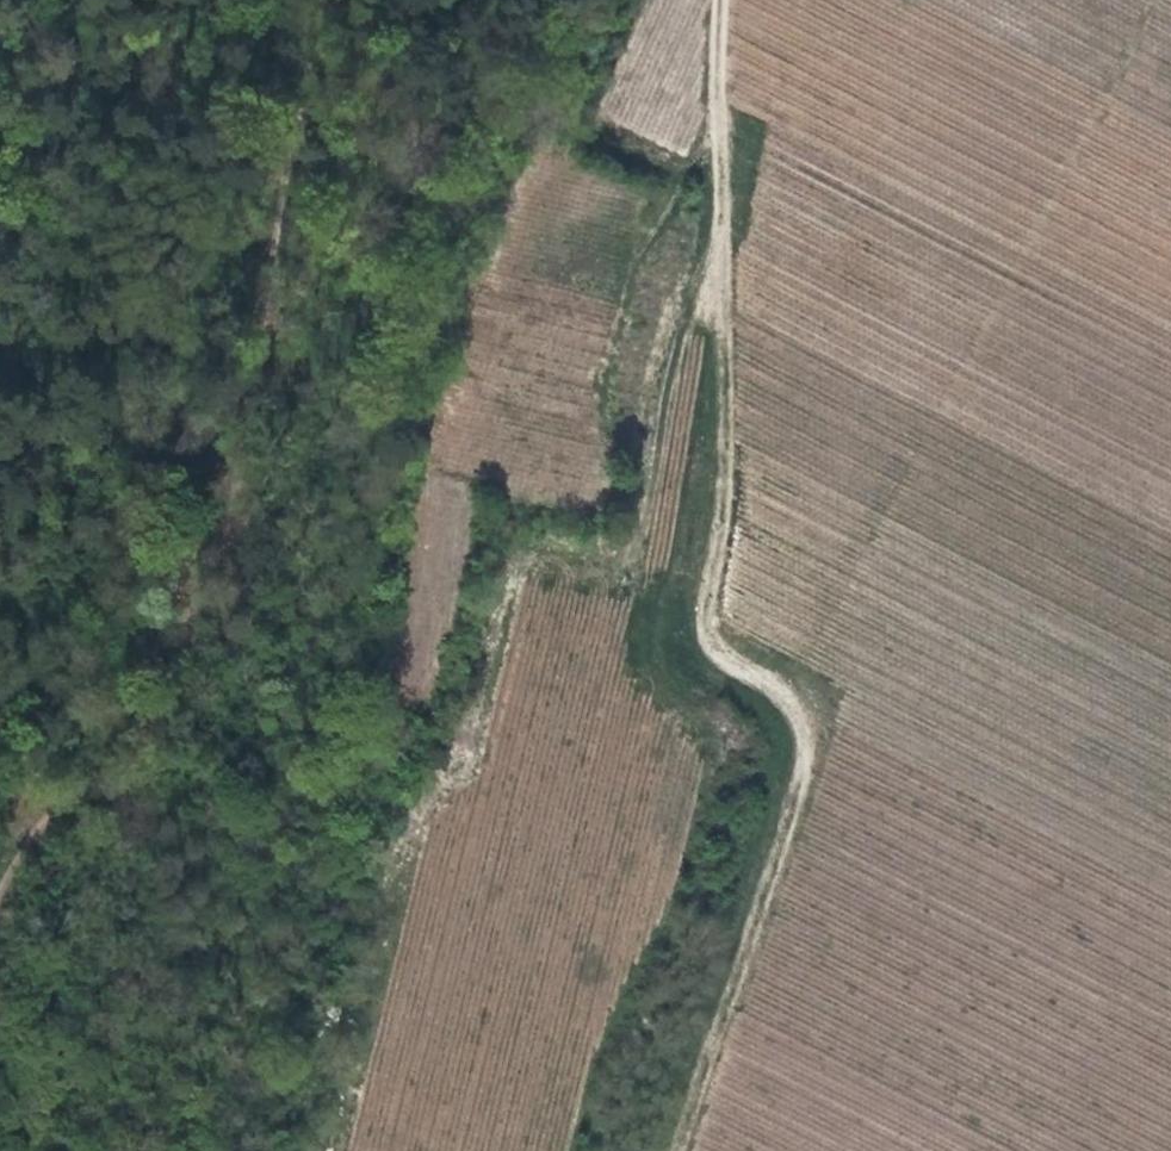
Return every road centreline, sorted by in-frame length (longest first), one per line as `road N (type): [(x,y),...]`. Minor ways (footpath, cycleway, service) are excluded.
road 1 (track): [(720,0),(726,504),(704,622),(710,644),(781,693),(799,716),(803,742),(797,790),(677,1150)]

